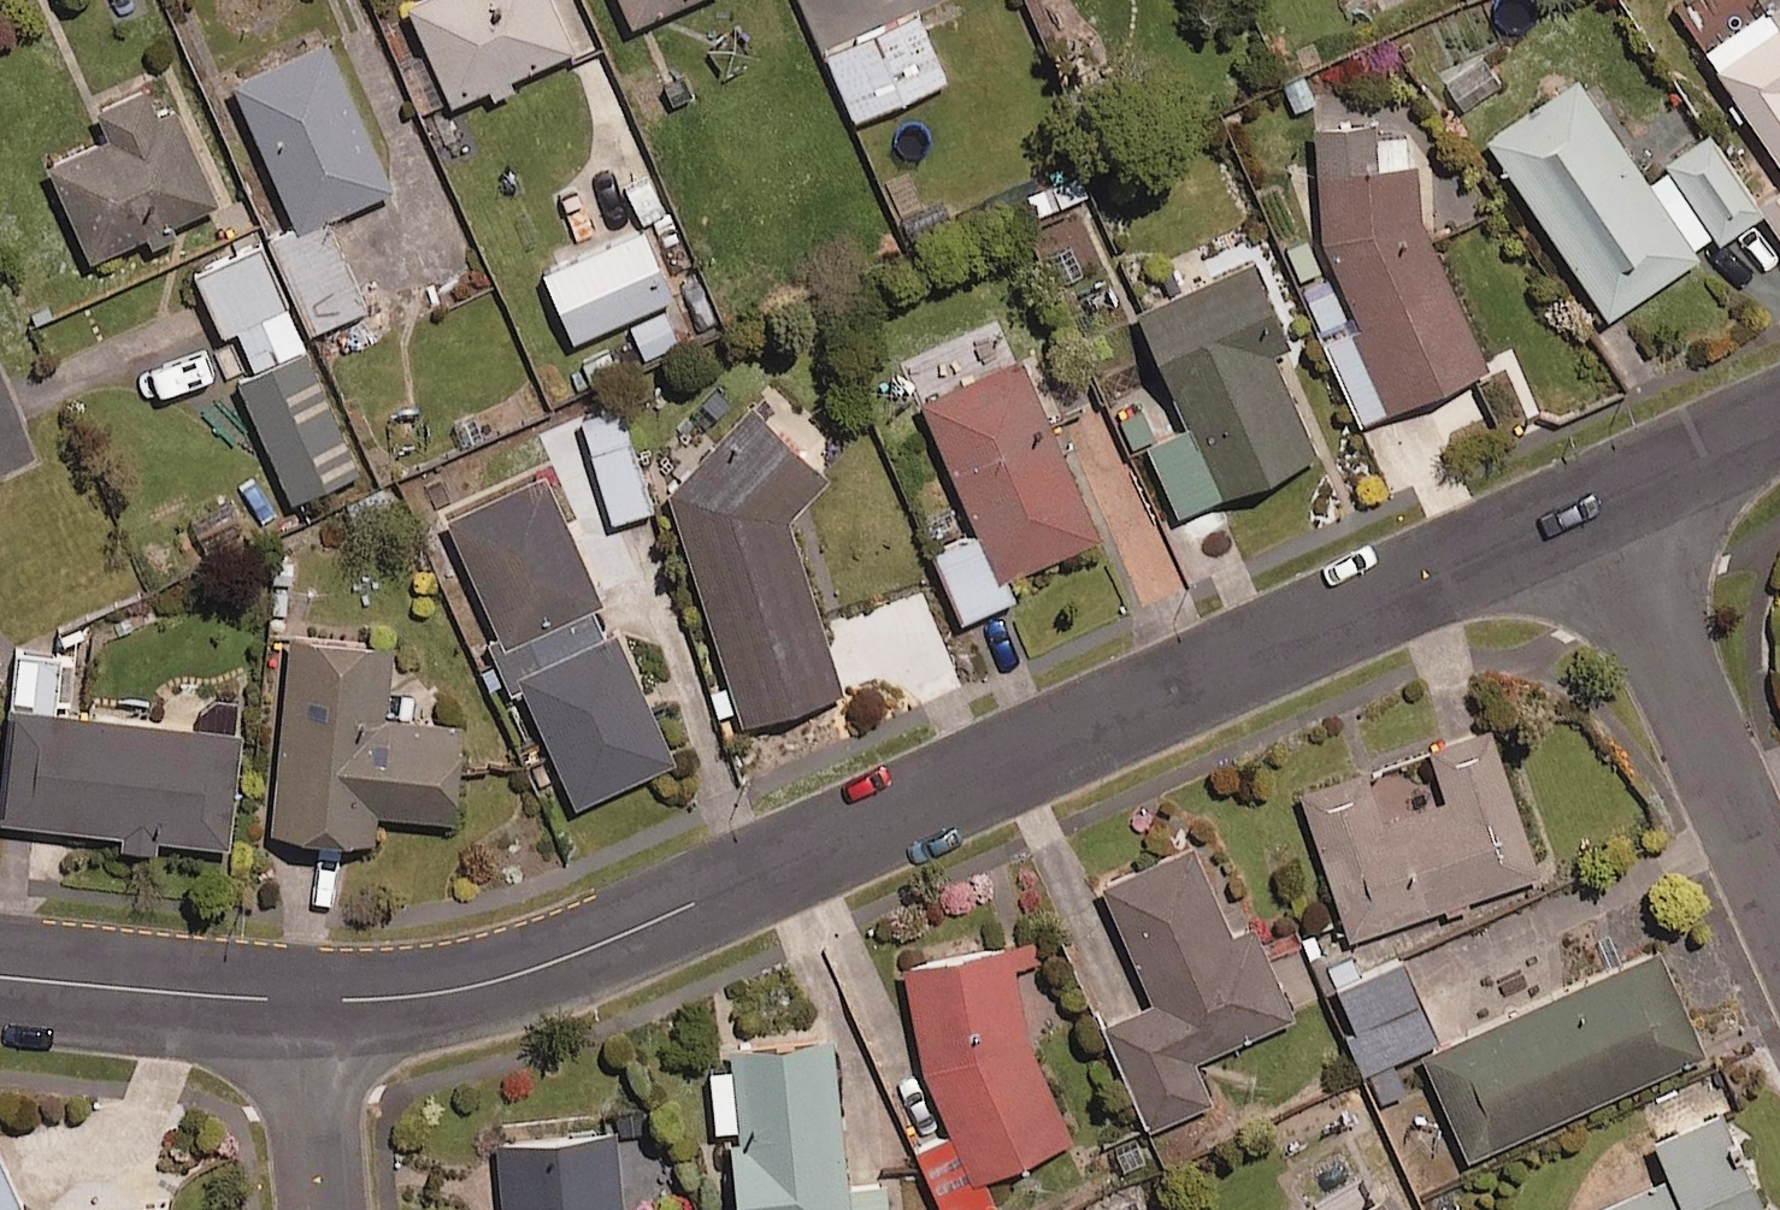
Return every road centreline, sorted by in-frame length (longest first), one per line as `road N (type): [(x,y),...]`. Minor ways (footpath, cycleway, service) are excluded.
road 1 (residential): [(308,1002),(406,998),(517,979),(1603,505)]
road 2 (residential): [(1779,894),(1603,505)]
road 3 (residential): [(0,974),(308,1002)]
road 4 (residential): [(324,1209),(308,1002)]
road 5 (residential): [(1603,505),(1779,425)]

